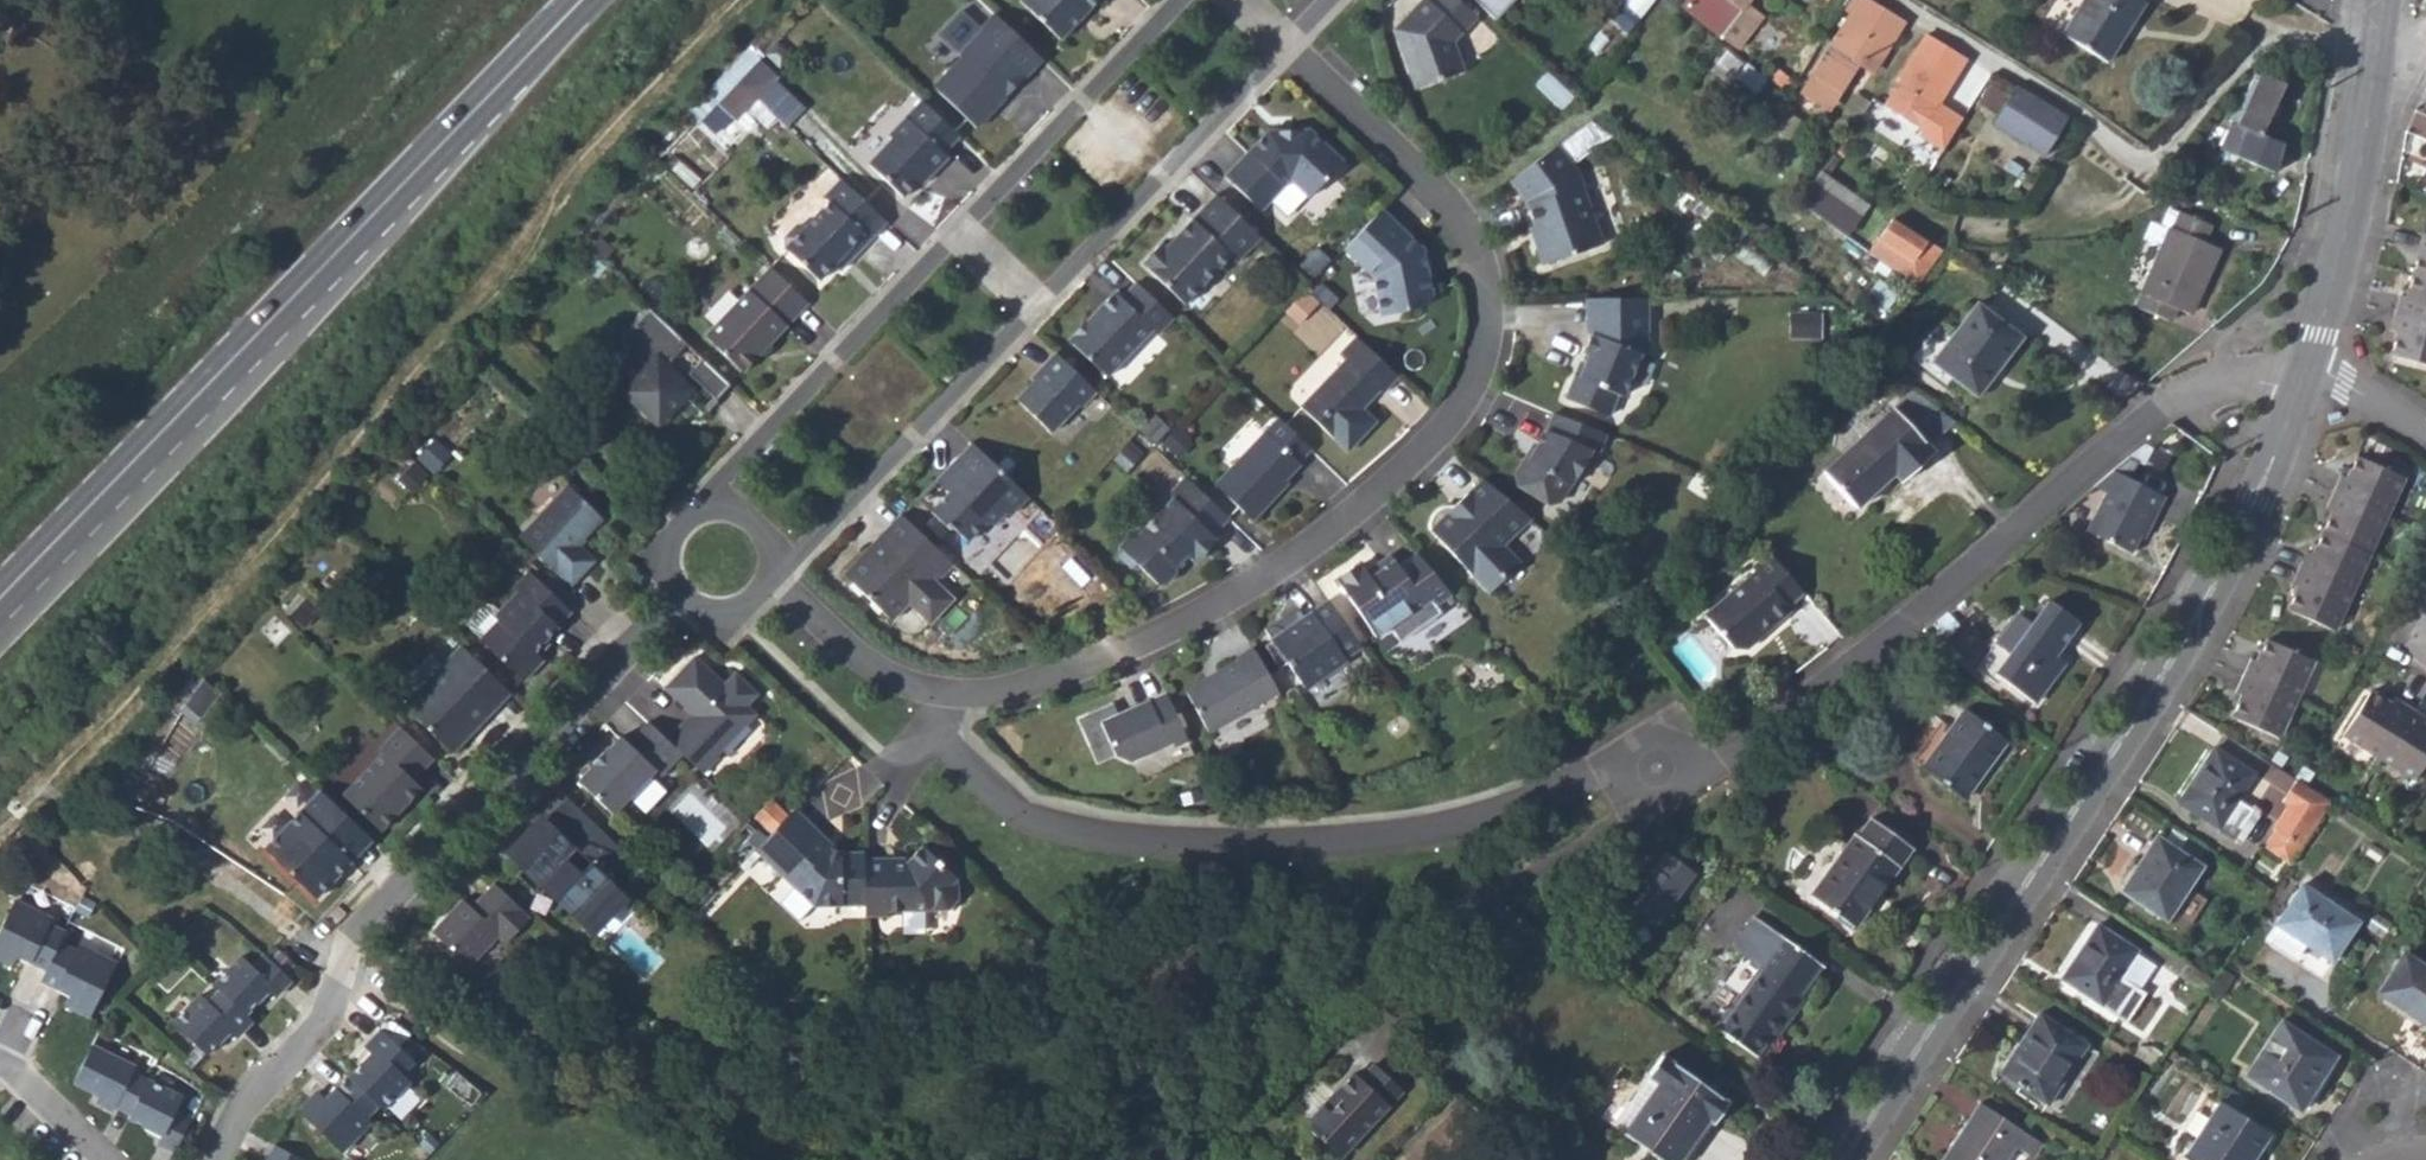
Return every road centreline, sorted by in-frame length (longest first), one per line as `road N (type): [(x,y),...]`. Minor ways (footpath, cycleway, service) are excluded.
road 1 (residential): [(941,698),(940,743),(1022,819),(1072,835),(1284,849),(1434,837),(1718,750),(1805,702),(2194,389),(2239,376),(2308,376)]
road 2 (track): [(1525,866),(1516,850),(1499,846),(1447,872),(1342,896),(1174,885),(1067,968),(1000,997),(667,1085),(593,1094),(502,1079),(435,1038),(342,958)]
road 3 (track): [(0,831),(300,504),(586,160),(744,0)]
road 4 (residential): [(941,698),(1007,694),(1048,682),(1245,592),(1414,464),(1454,422),(1478,378),(1489,300),(1472,233),(1290,46)]
road 5 (tertiary): [(1849,1159),(2216,593),(2308,376)]
road 6 (residential): [(769,580),(803,556),(1290,46)]
road 7 (residential): [(685,599),(359,926),(325,1018),(247,1100),(213,1159)]
road 8 (residential): [(1183,0),(692,523)]
road 9 (secondary): [(0,651),(327,302),(443,134)]
road 10 (secondary): [(443,134),(0,592)]
road 11 (residential): [(2377,56),(2269,41),(2161,168),(2087,219),(1987,238),(1906,210)]
road 12 (tertiary): [(2308,376),(2359,179),(2377,56)]
road 13 (residential): [(769,580),(875,673),(941,698)]
road 14 (secondary): [(574,0),(443,134)]
road 15 (residential): [(108,1159),(22,1075),(0,1068)]
road 16 (residential): [(2308,376),(2355,390),(2425,435)]
road 17 (residential): [(769,580),(770,551),(750,523),(722,514),(692,523)]

